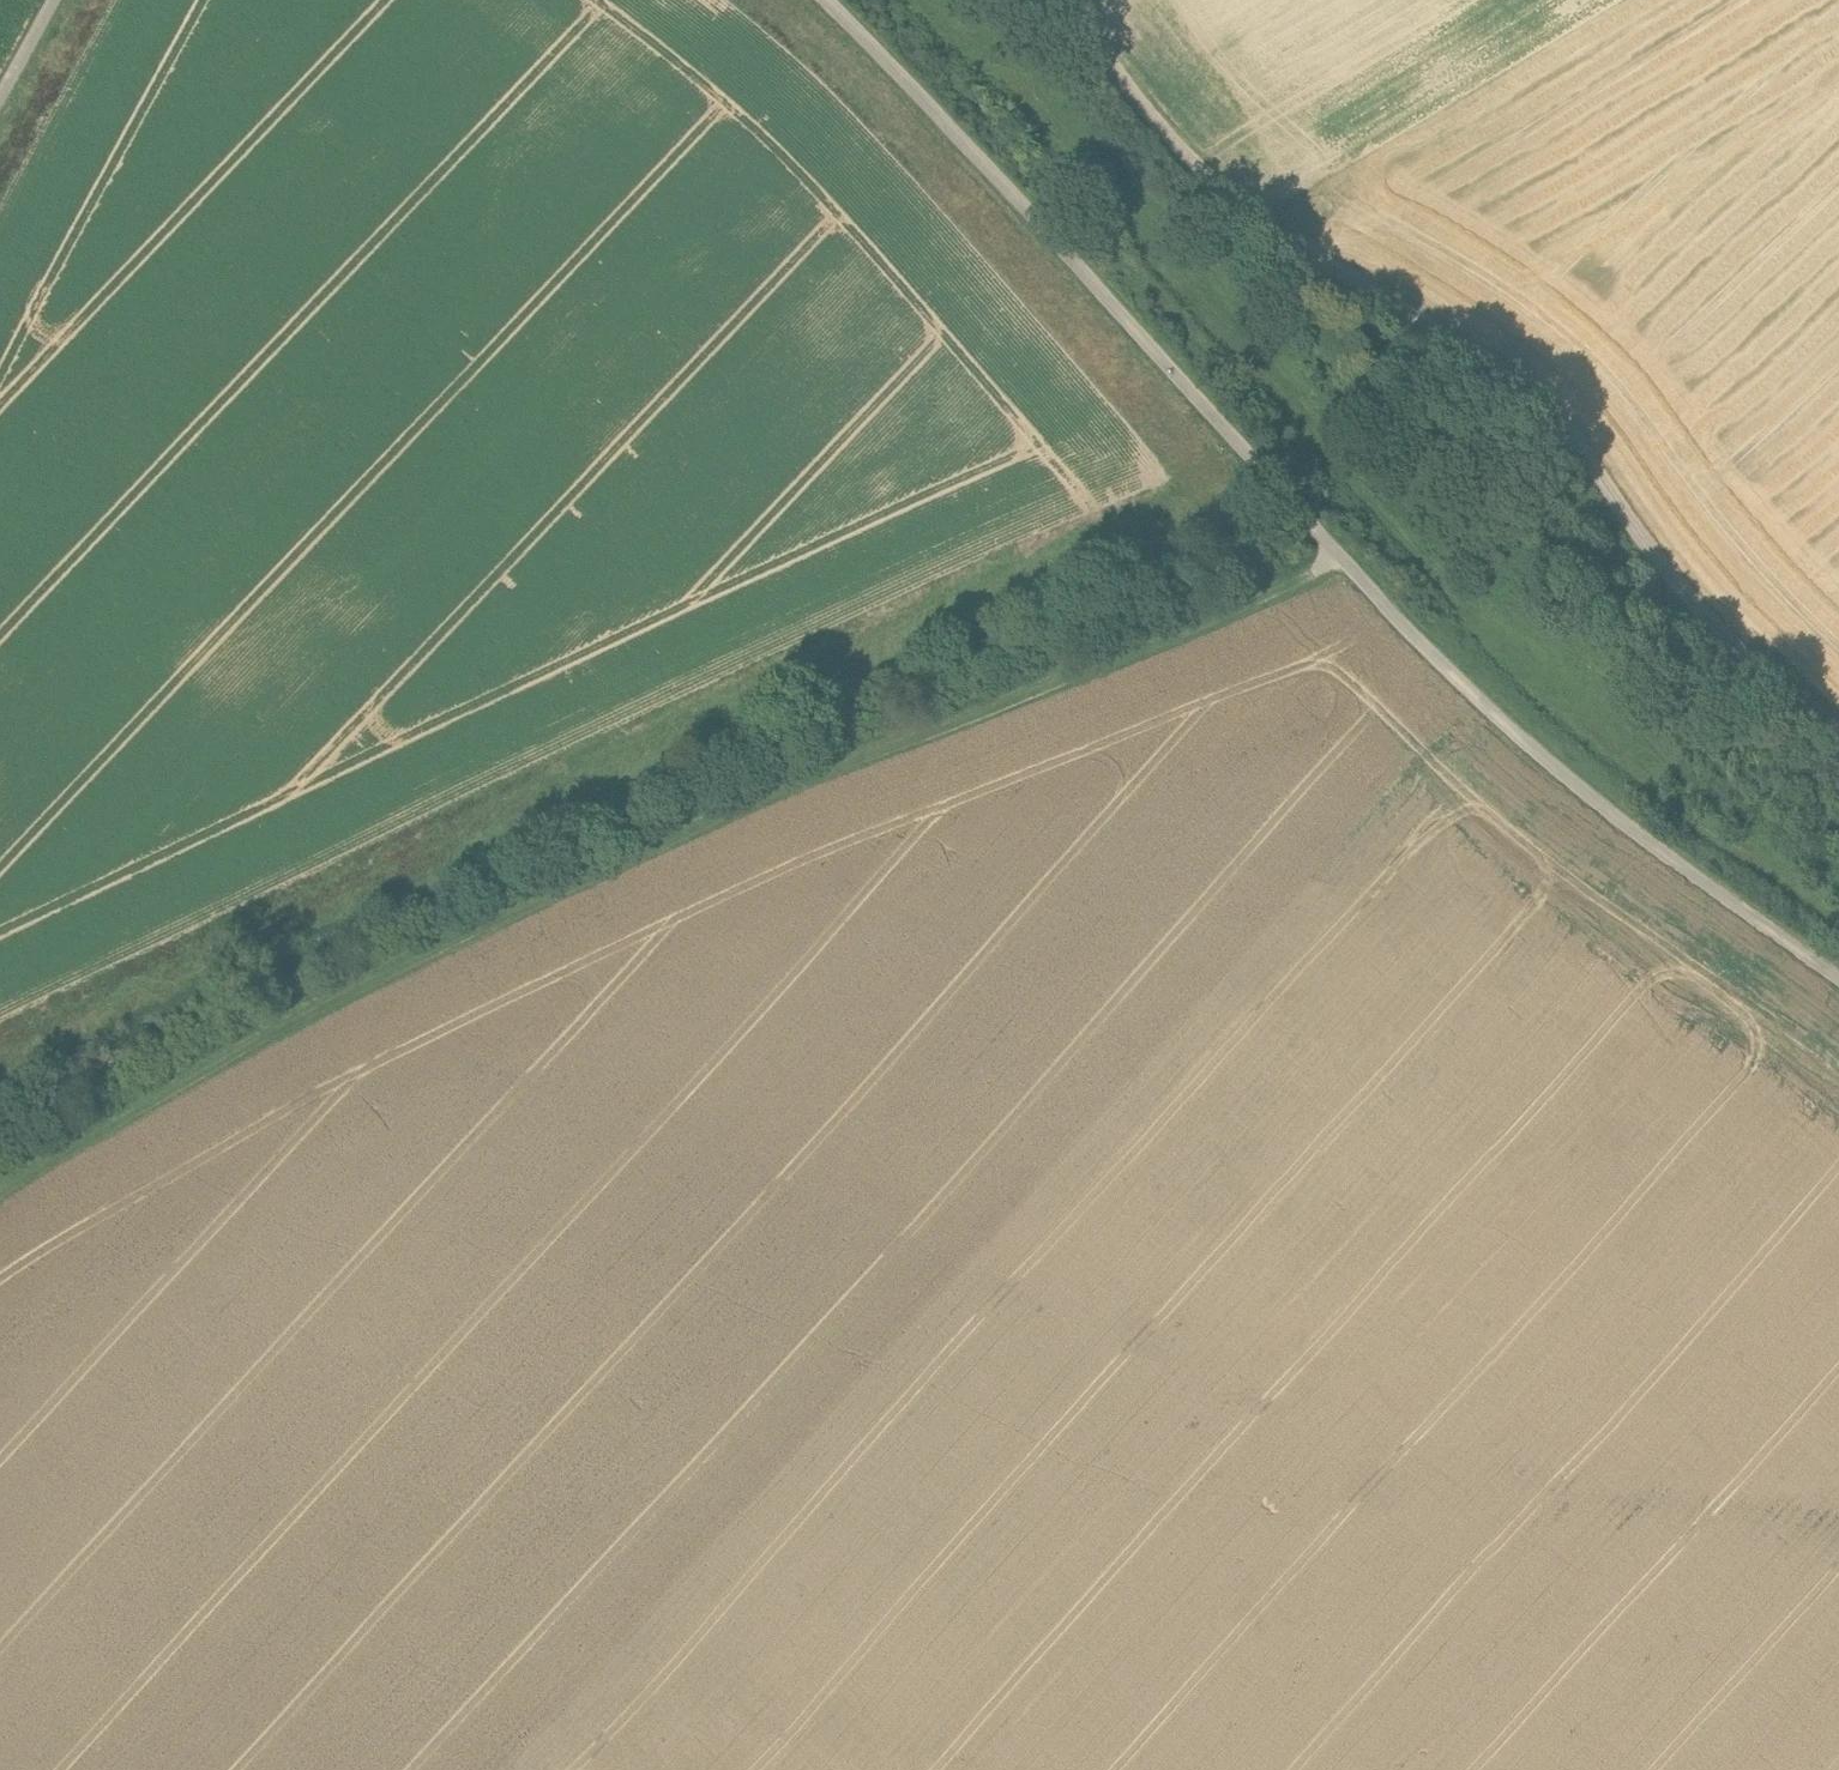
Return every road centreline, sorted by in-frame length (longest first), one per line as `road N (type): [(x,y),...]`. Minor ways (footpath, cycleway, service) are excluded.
road 1 (track): [(0,1175),(647,836),(1340,557)]
road 2 (unclassified): [(1838,981),(1597,798),(1340,557),(893,58),(823,0)]
road 3 (track): [(1838,744),(1686,589),(1559,419),(1484,357),(1237,203),(1155,121),(1062,0)]

